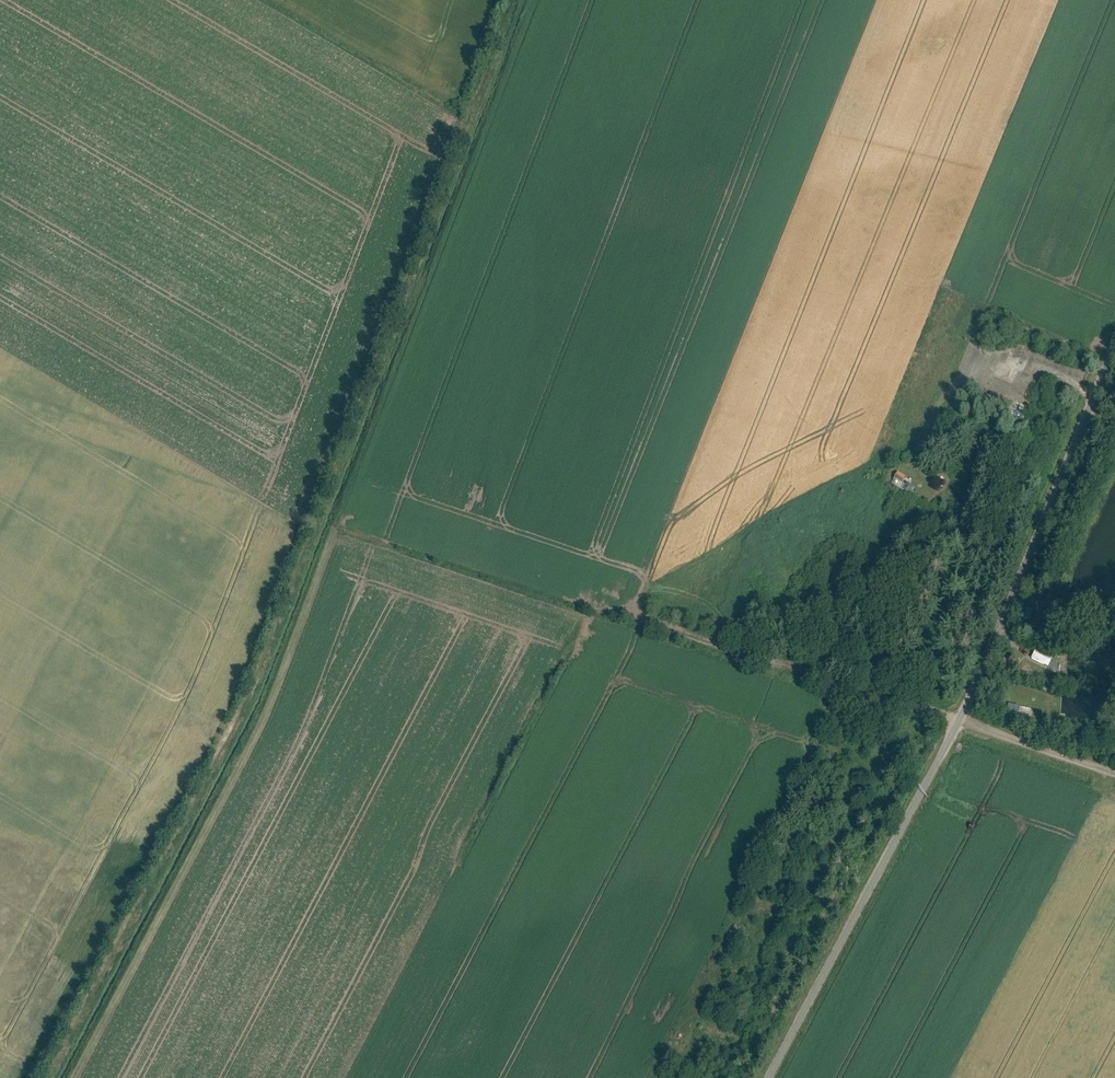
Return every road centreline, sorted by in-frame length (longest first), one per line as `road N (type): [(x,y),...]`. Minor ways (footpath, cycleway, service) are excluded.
road 1 (track): [(526,0),(243,730),(67,1077)]
road 2 (unclassified): [(758,1077),(947,714),(1022,591),(1114,358)]
road 3 (track): [(354,519),(947,714)]
road 4 (track): [(1114,771),(947,714)]

